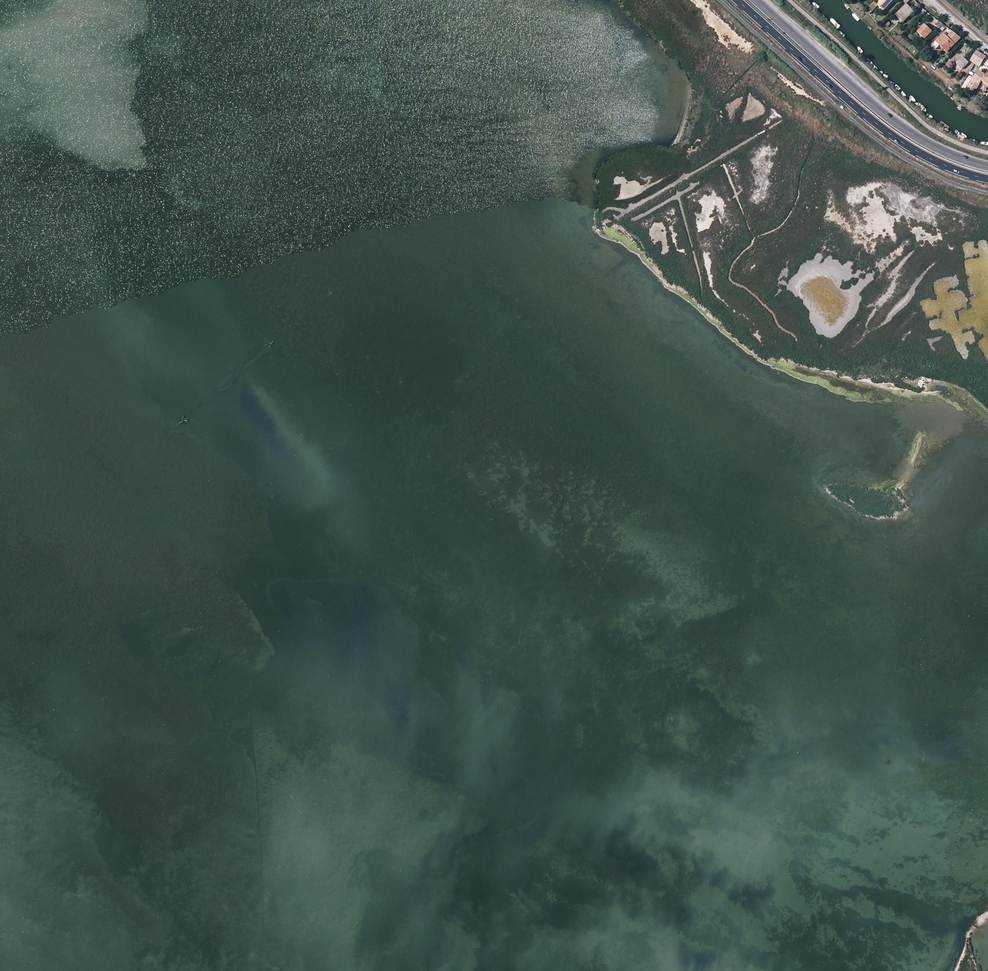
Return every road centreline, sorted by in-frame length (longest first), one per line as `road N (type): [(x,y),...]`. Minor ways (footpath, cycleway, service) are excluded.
road 1 (primary): [(735,0),(890,135),(987,179)]
road 2 (primary): [(987,167),(909,133),(755,0)]

